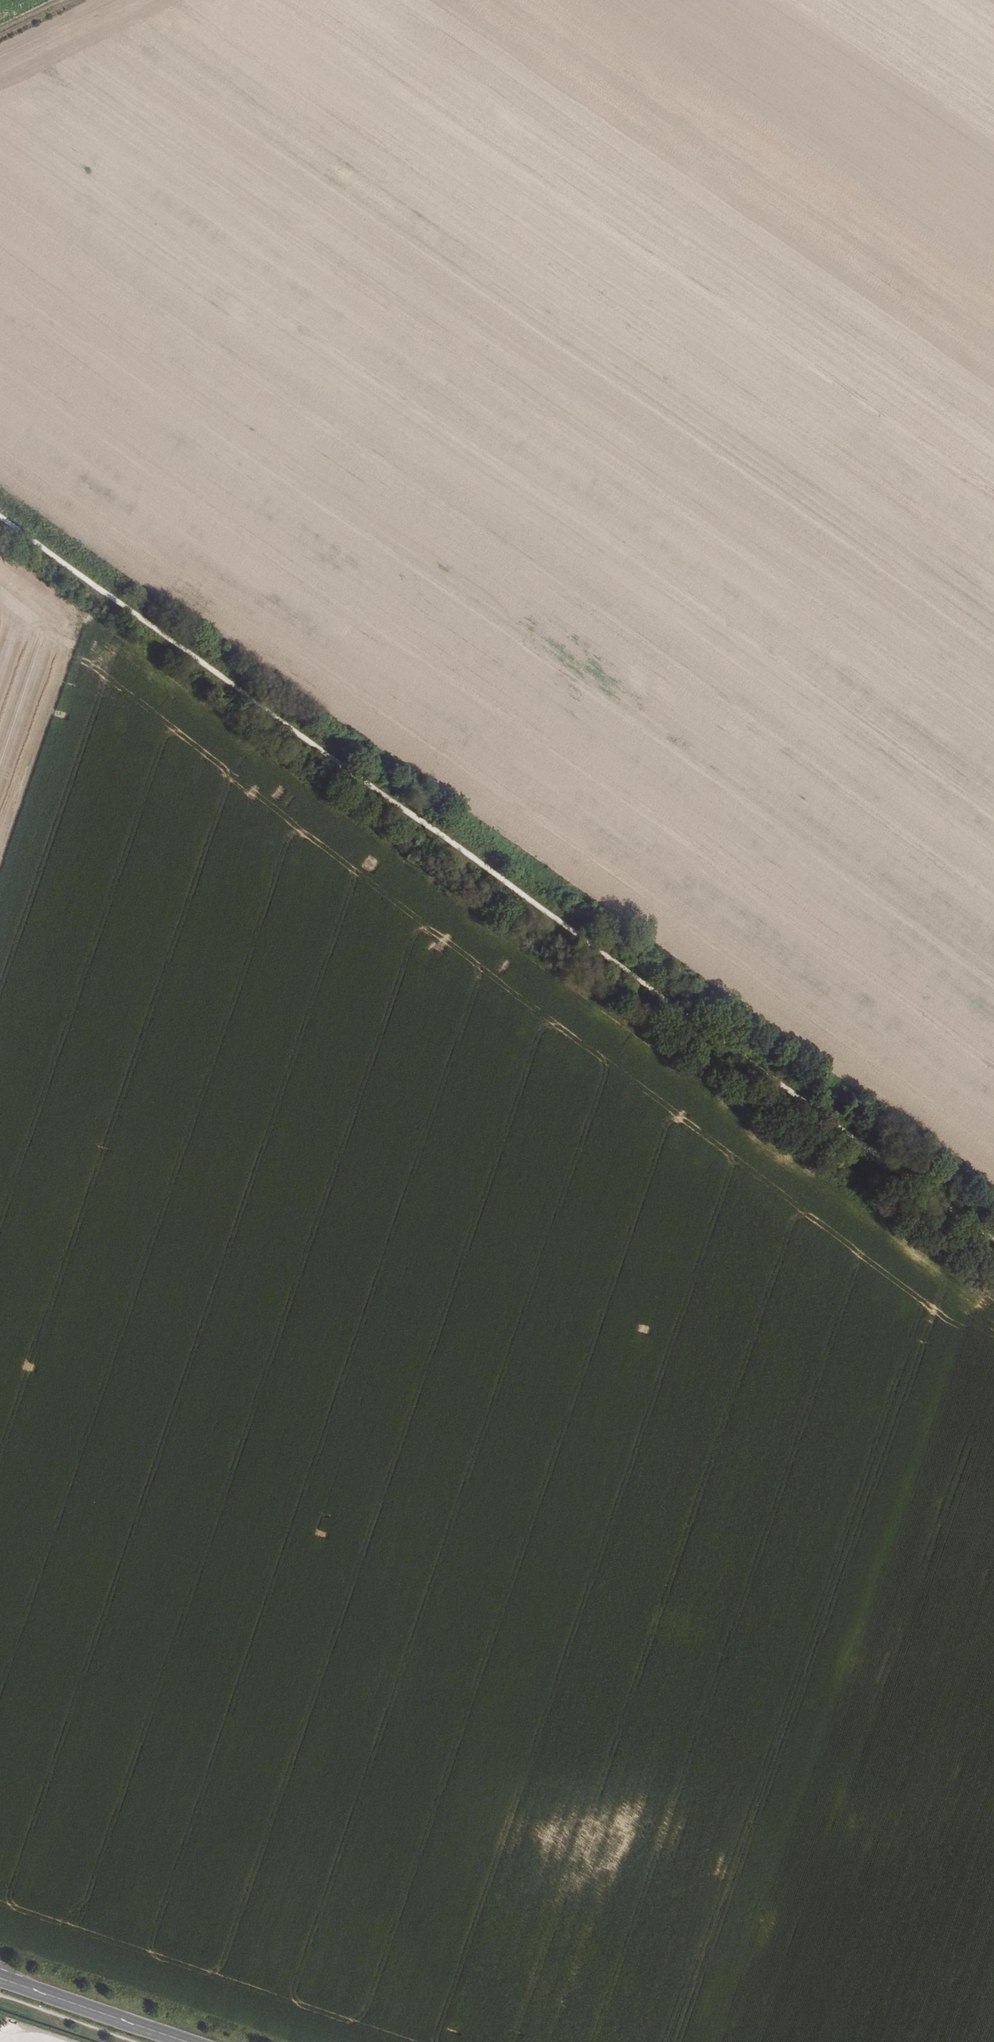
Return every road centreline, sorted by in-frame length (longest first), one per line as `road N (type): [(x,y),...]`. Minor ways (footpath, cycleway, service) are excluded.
road 1 (secondary): [(189,2041),(0,1977)]

